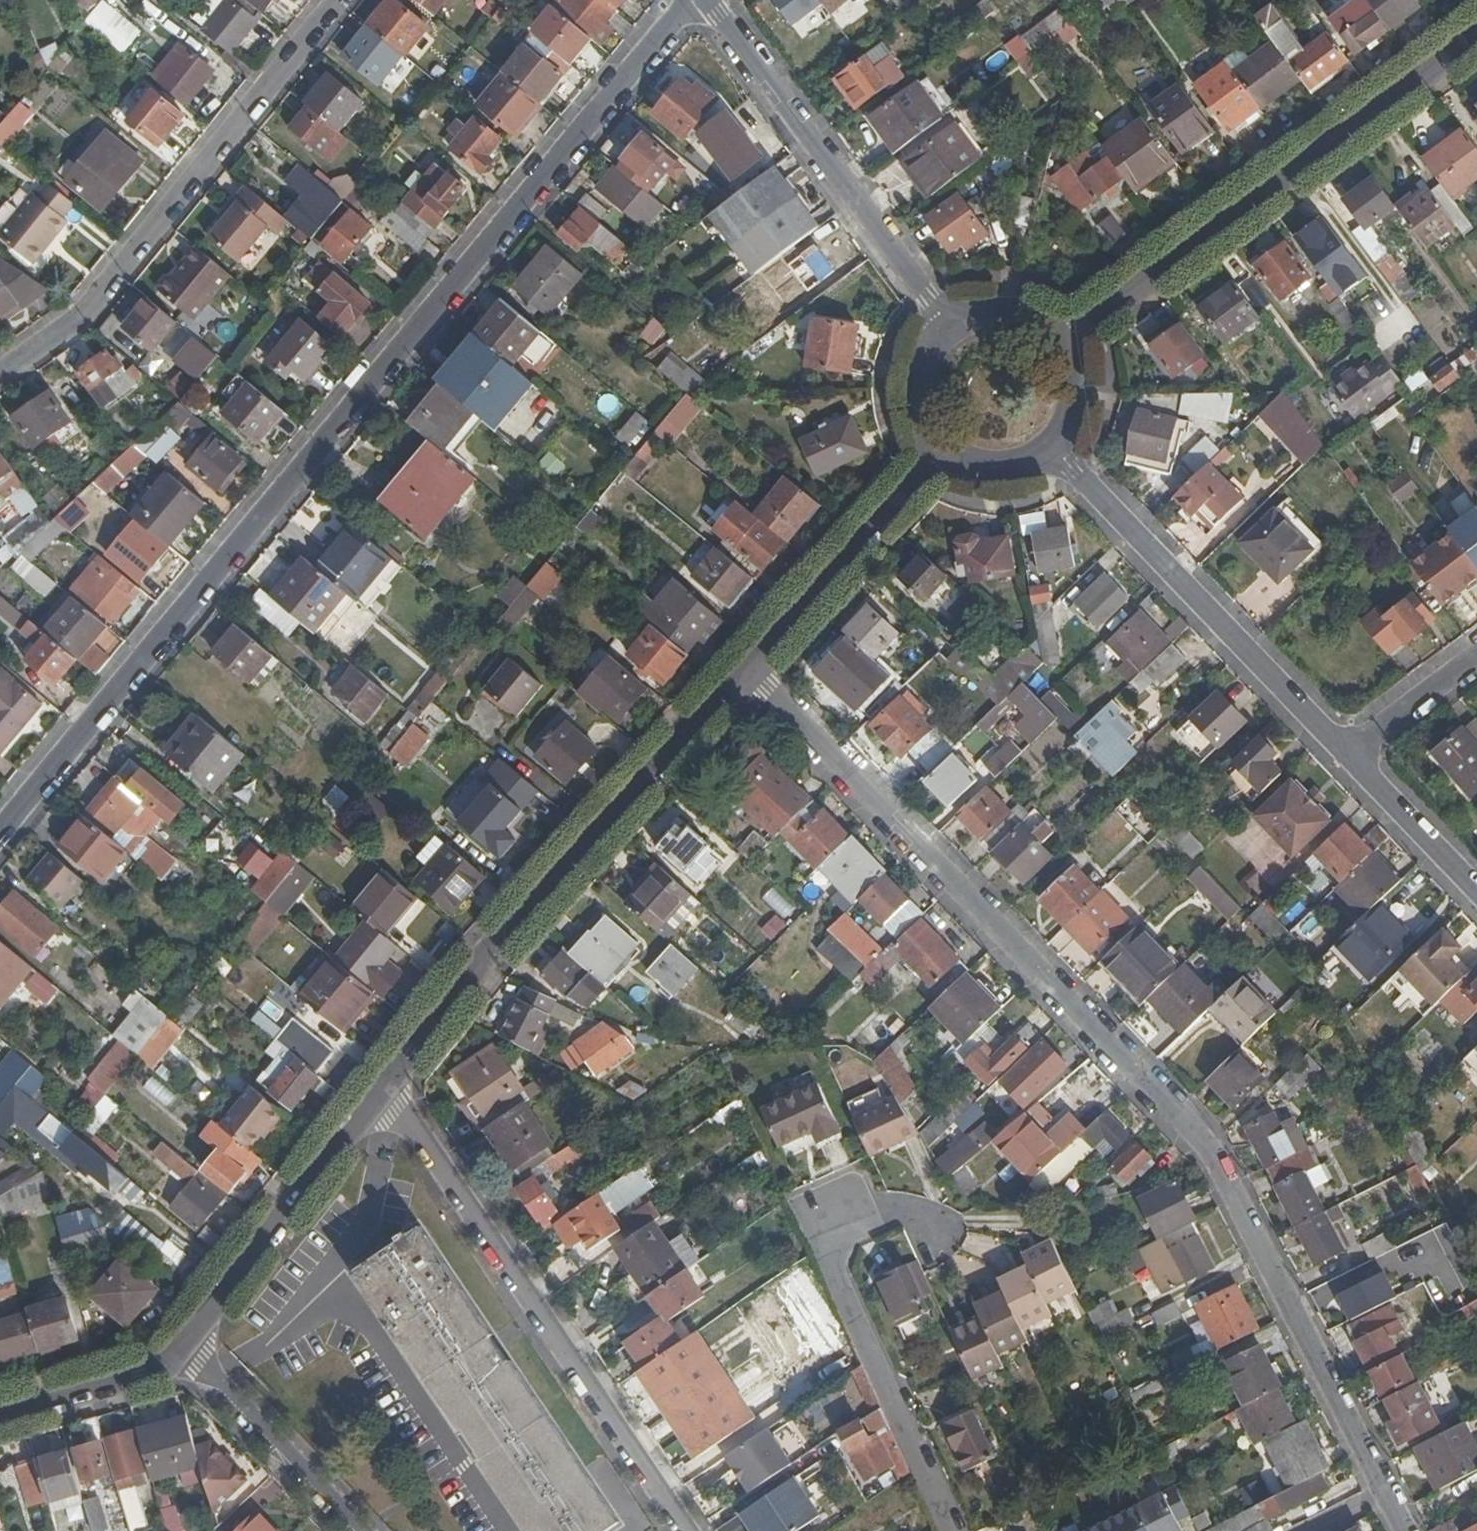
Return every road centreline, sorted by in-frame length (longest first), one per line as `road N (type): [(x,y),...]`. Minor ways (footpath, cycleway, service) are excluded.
road 1 (residential): [(0,831),(688,0)]
road 2 (residential): [(752,674),(1202,1141),(1386,1493)]
road 3 (residential): [(752,674),(554,886),(385,1095)]
road 4 (residential): [(686,1530),(423,1139),(385,1095)]
road 5 (residential): [(1061,341),(1476,34)]
road 6 (residential): [(0,374),(84,315),(338,0)]
road 7 (residential): [(1343,757),(1055,449)]
road 8 (residential): [(951,332),(707,0)]
road 9 (residential): [(954,1530),(831,1261),(844,1218)]
road 10 (residential): [(385,1095),(182,1346)]
road 11 (residential): [(944,447),(752,674)]
road 12 (residential): [(182,1346),(359,1530)]
road 13 (residential): [(182,1346),(154,1372),(0,1416)]
road 14 (residential): [(1476,898),(1343,757)]
road 15 (residential): [(1343,757),(1476,655)]
road 16 (residential): [(951,332),(923,388),(944,447)]
road 17 (residential): [(944,447),(999,471),(1055,449)]
road 18 (residential): [(1061,341),(1006,315),(951,332)]

